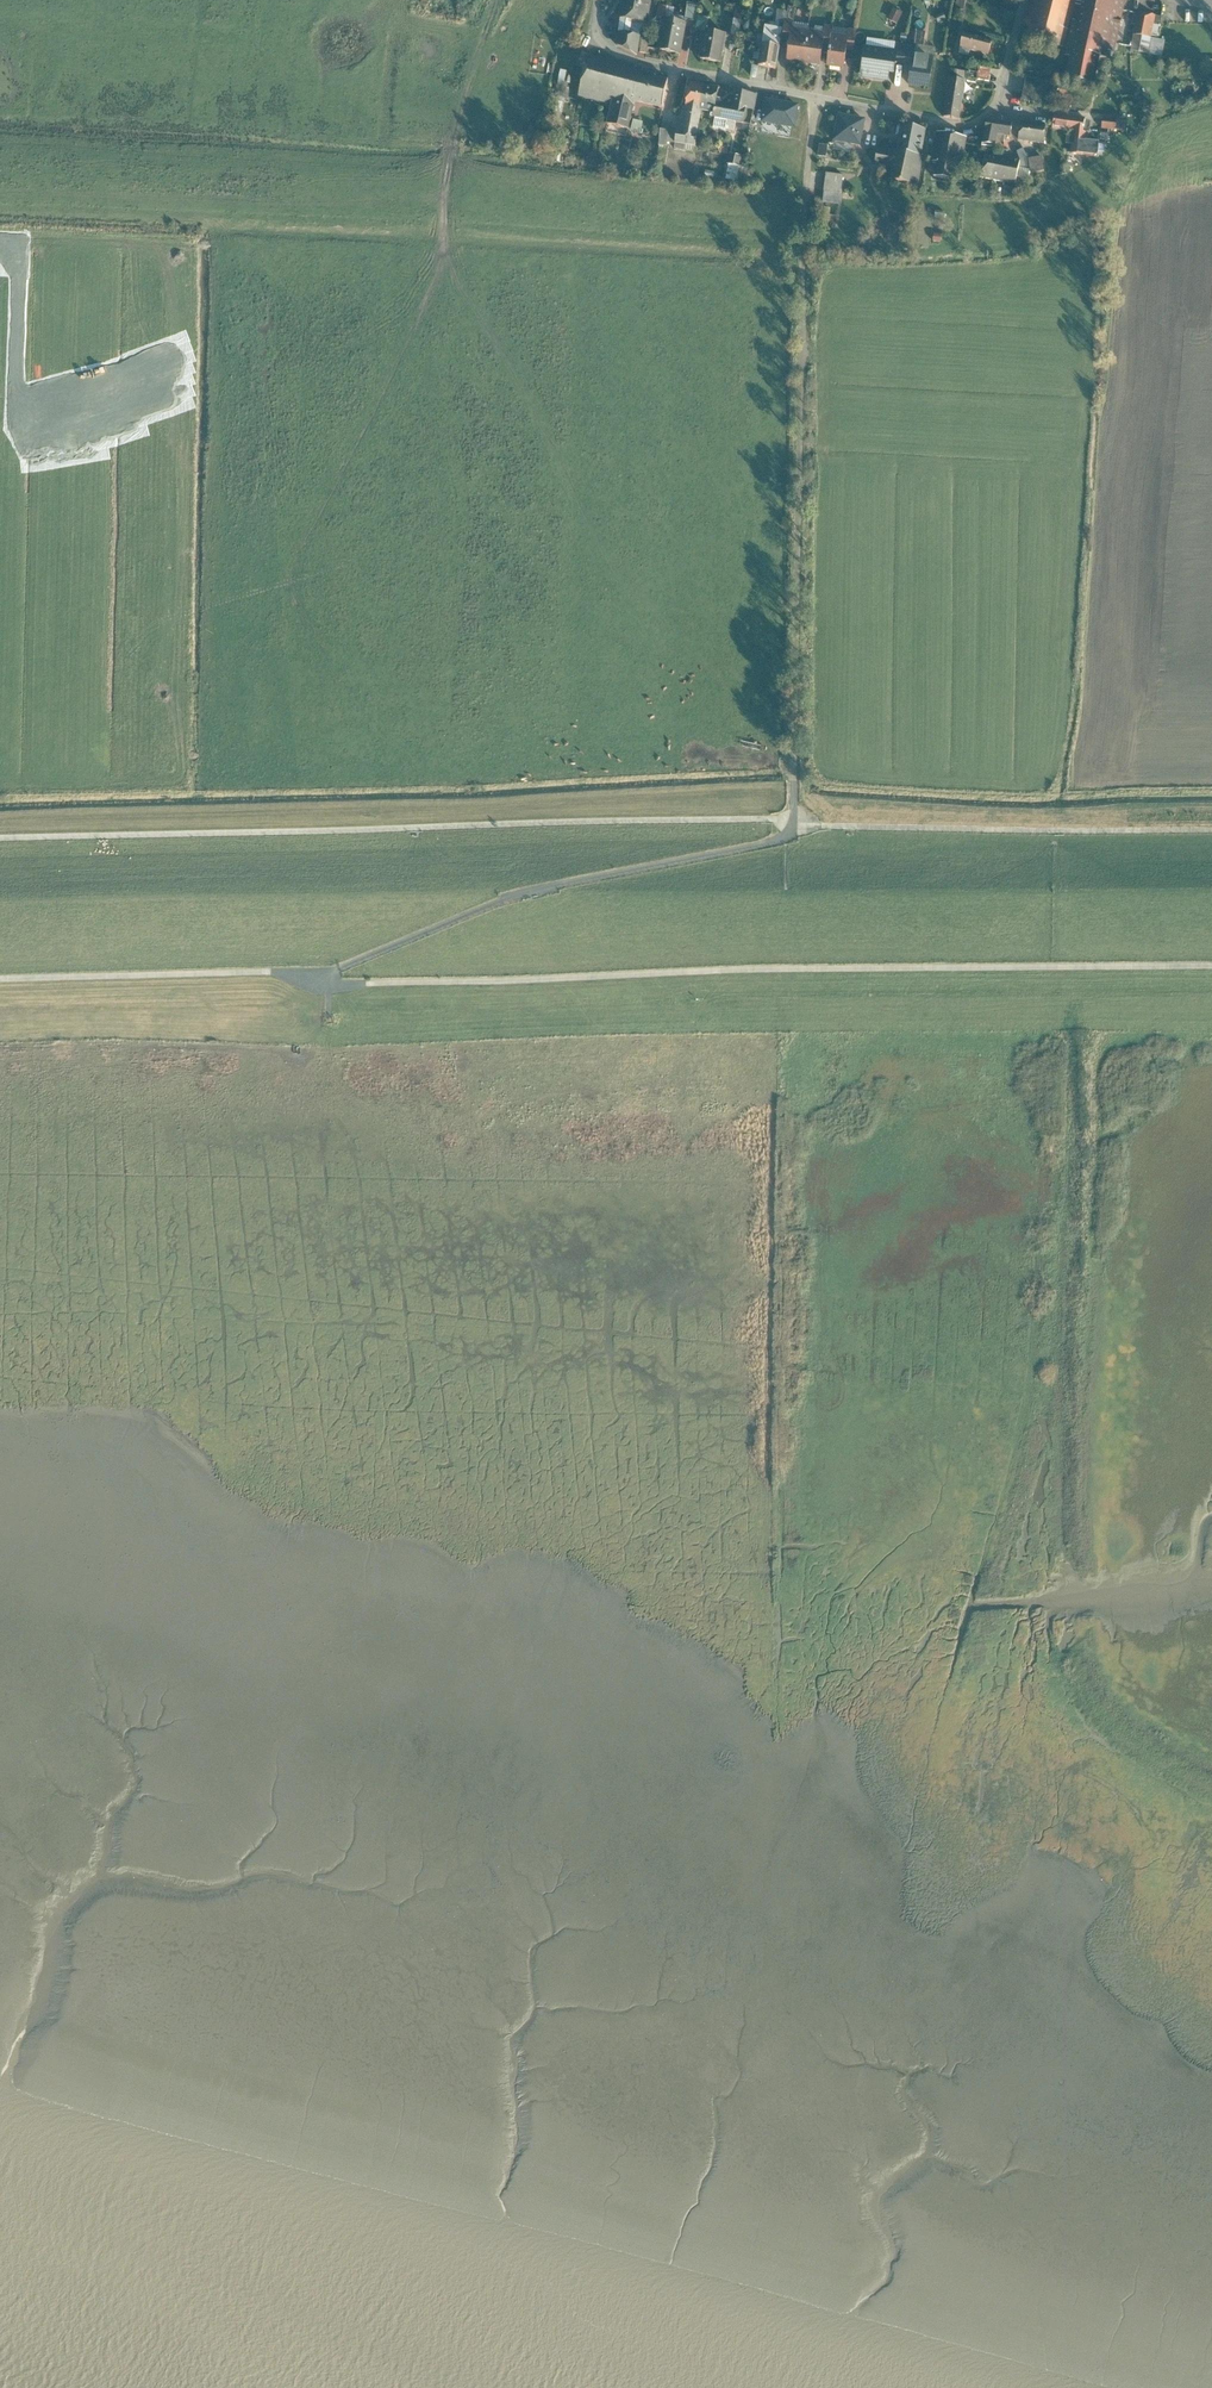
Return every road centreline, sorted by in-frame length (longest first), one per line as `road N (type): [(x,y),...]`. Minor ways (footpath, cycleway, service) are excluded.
road 1 (track): [(0,979),(270,972),(342,982),(499,980),(764,968),(1211,964)]
road 2 (track): [(0,839),(771,818),(808,825),(1211,828)]
road 3 (track): [(793,822),(775,841),(494,905),(313,978),(328,993),(328,1018)]
road 4 (residential): [(597,0),(598,34),(616,55),(815,99)]
road 5 (track): [(1211,1783),(1118,1727),(1075,1660)]
road 6 (residential): [(815,99),(954,127)]

